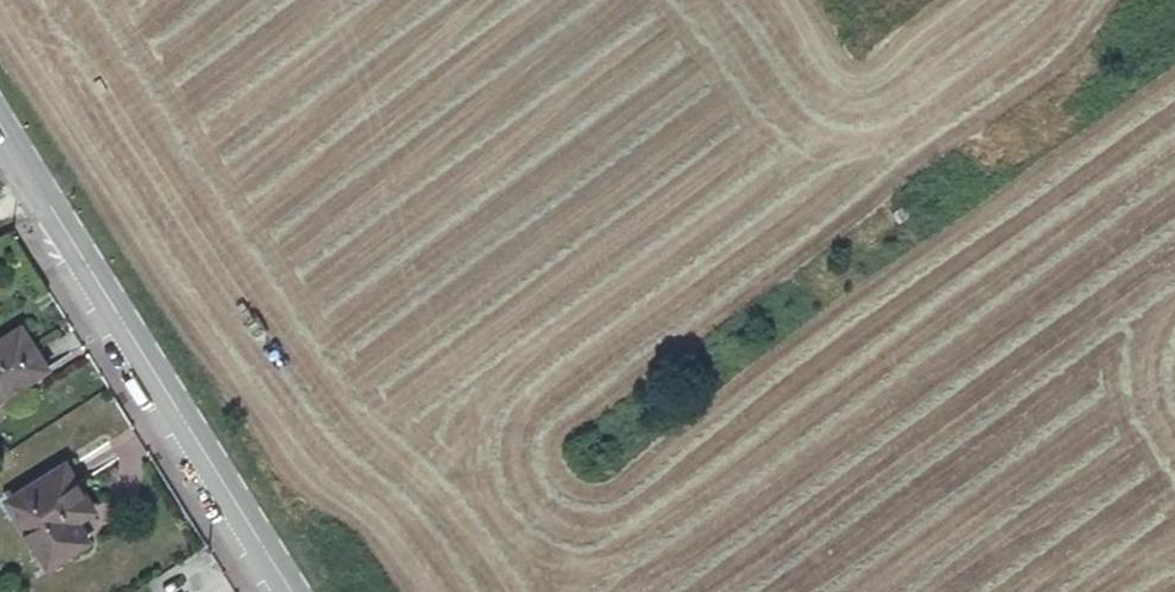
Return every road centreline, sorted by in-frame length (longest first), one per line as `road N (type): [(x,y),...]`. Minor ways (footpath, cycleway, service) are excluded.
road 1 (secondary): [(0,138),(292,591)]

